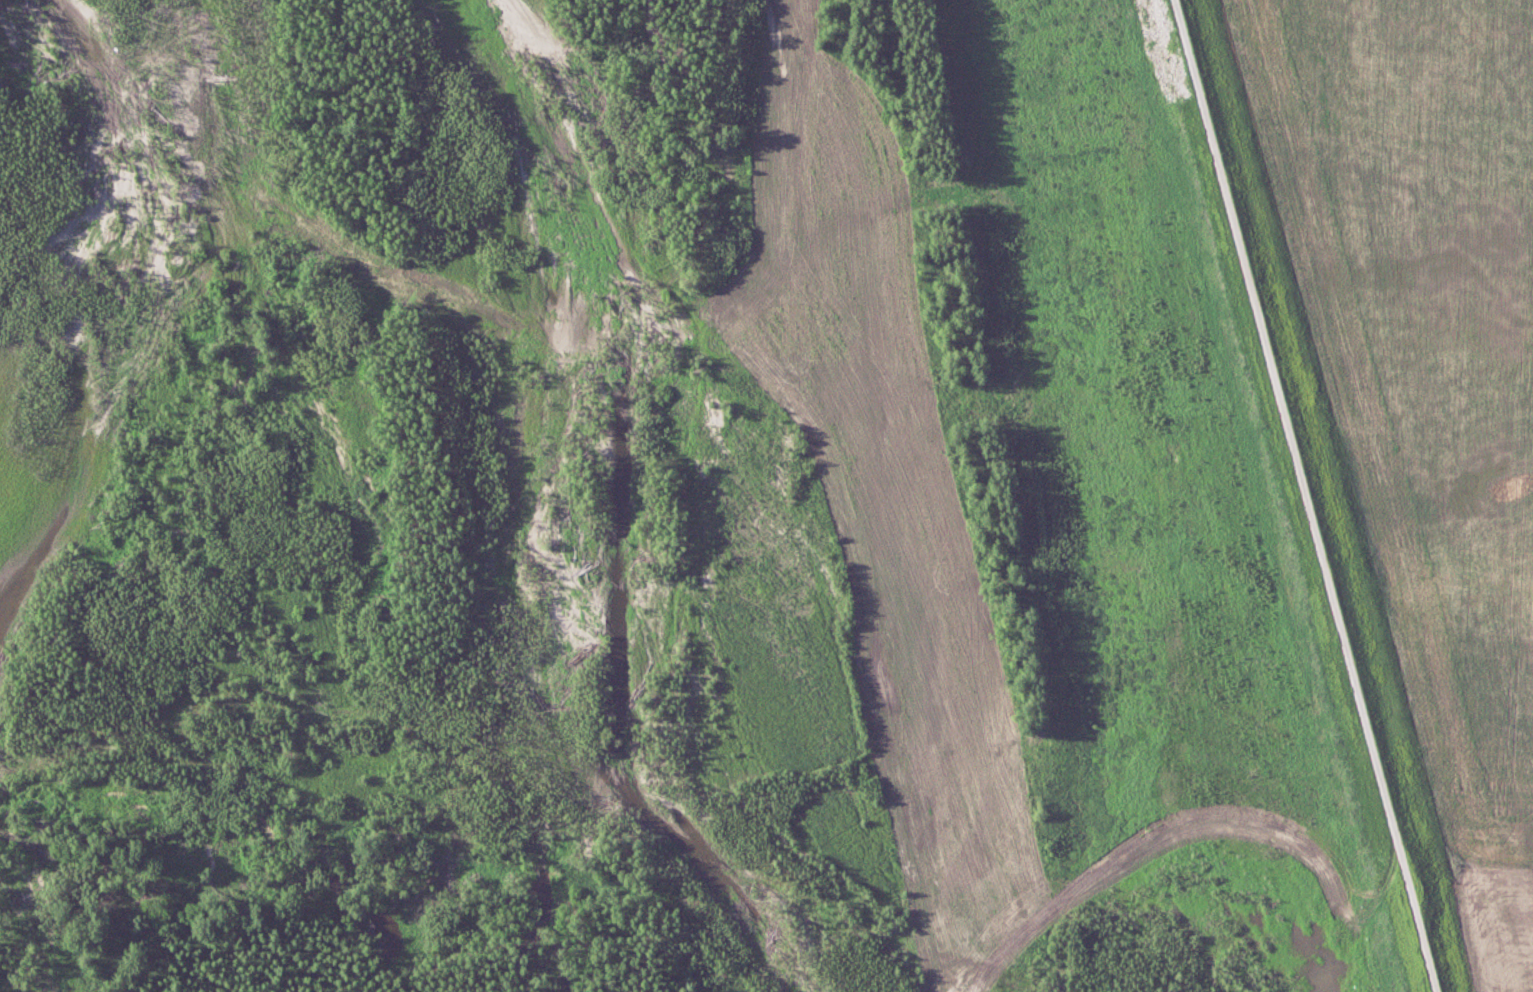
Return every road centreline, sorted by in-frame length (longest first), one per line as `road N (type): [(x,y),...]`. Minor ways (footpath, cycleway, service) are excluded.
road 1 (track): [(1175,0),(1437,991)]

